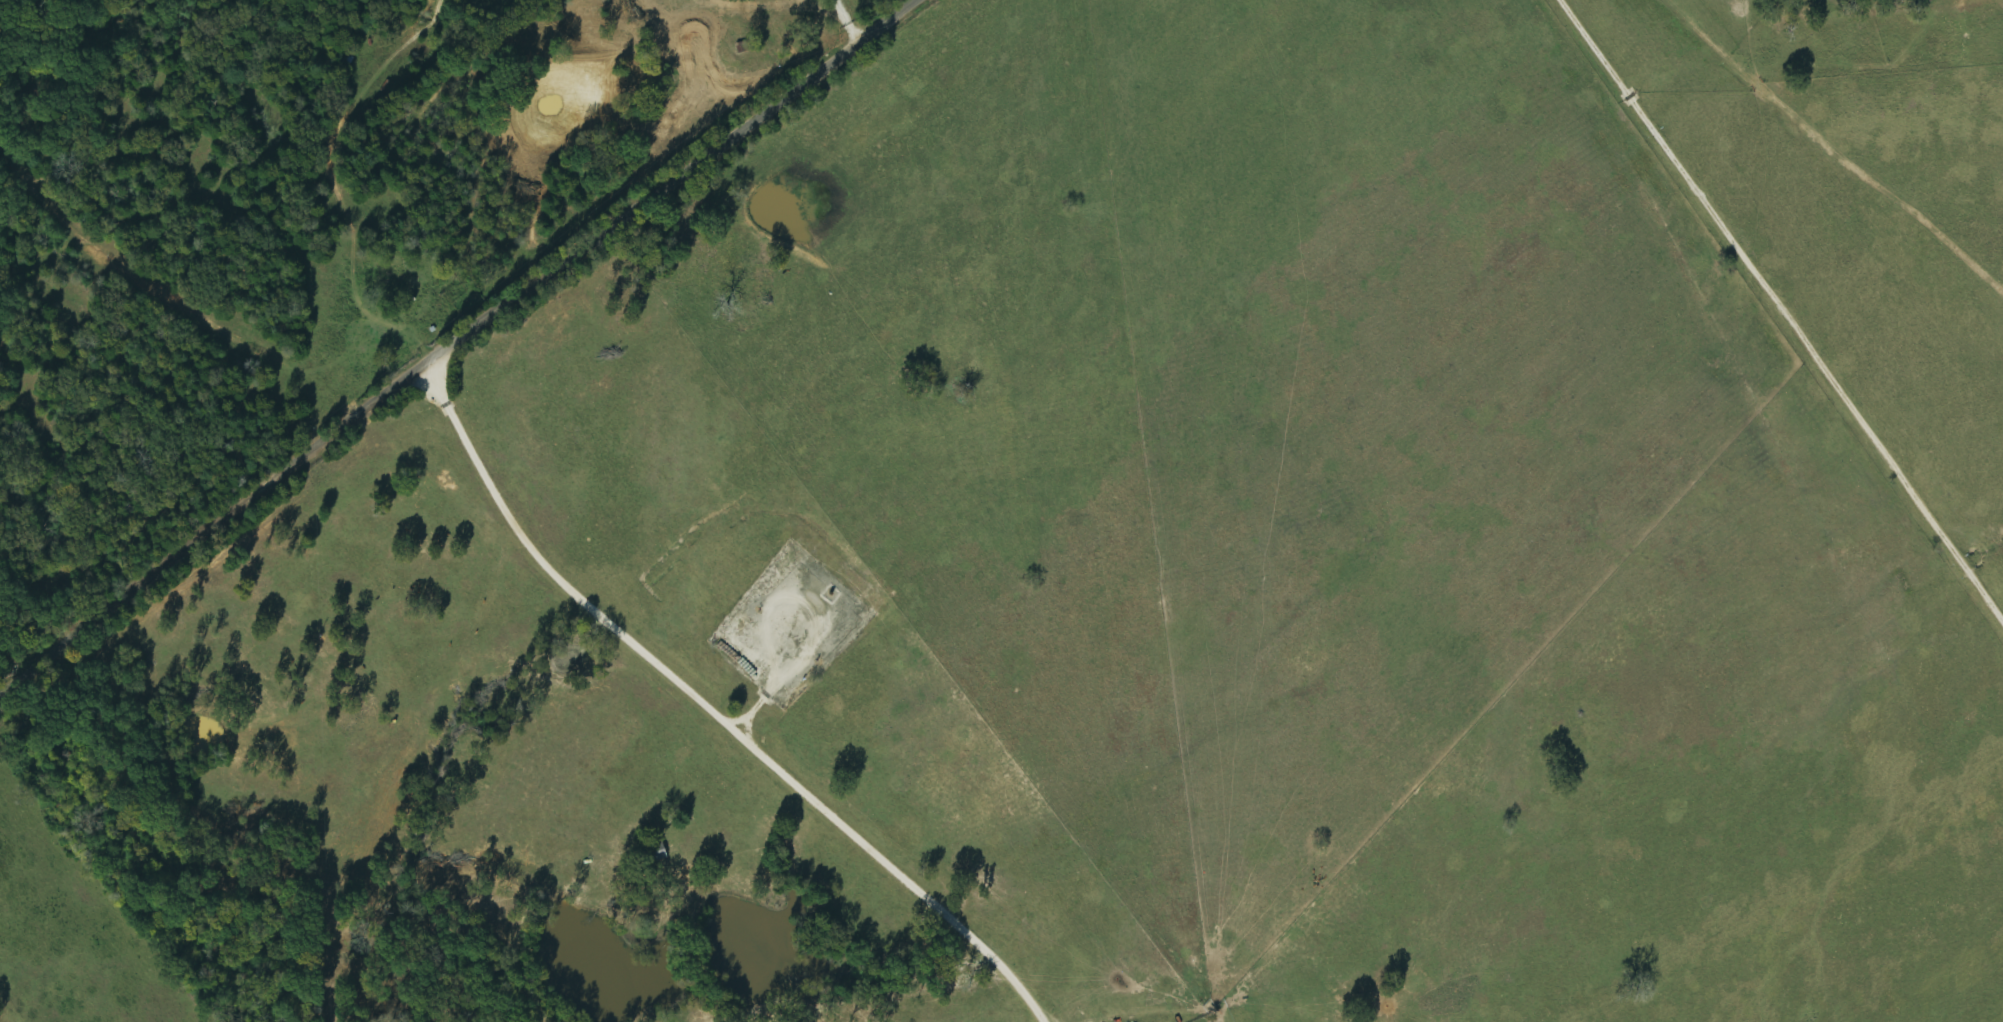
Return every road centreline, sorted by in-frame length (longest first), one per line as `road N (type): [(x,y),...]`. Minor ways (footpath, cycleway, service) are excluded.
road 1 (residential): [(0,701),(291,470),(921,0)]
road 2 (residential): [(2002,431),(1976,384),(1619,0)]

